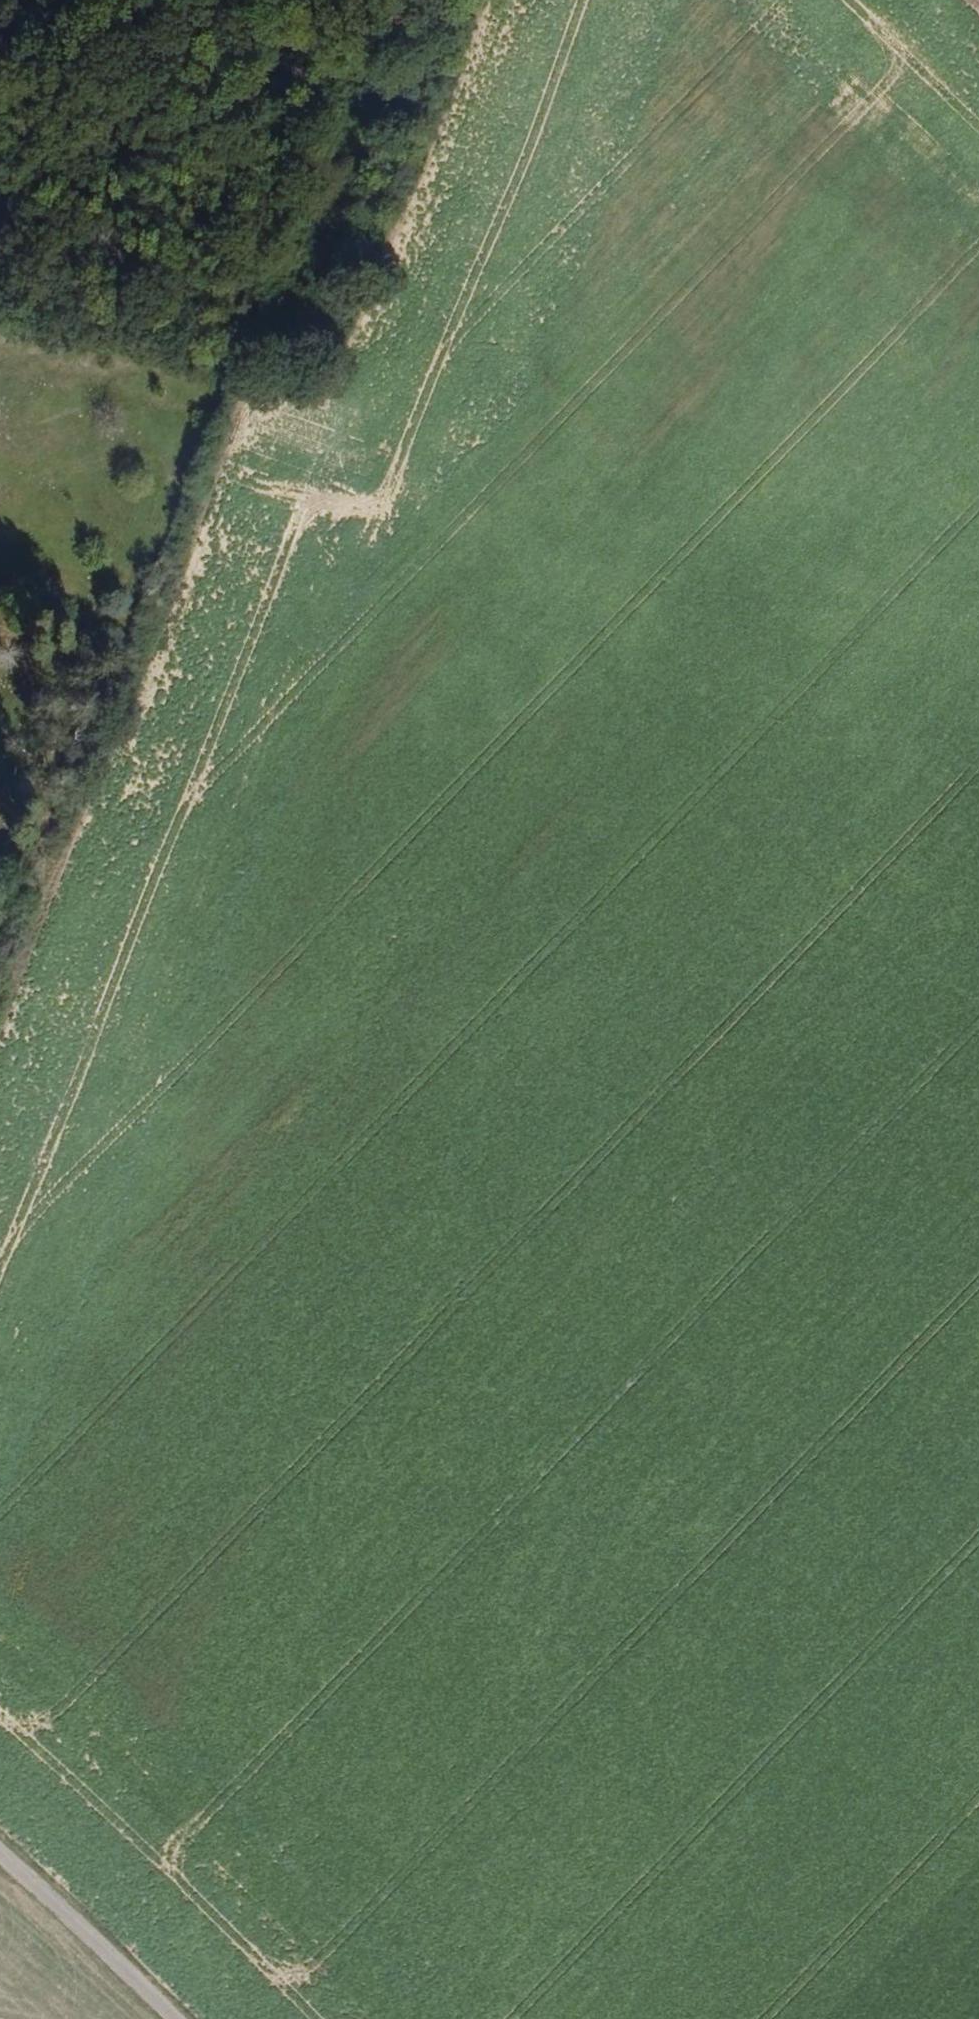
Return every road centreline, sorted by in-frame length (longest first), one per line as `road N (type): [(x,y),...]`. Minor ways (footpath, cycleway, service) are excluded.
road 1 (tertiary): [(0,165),(48,168),(97,140),(145,98),(211,0)]
road 2 (tertiary): [(0,1846),(175,2018)]

